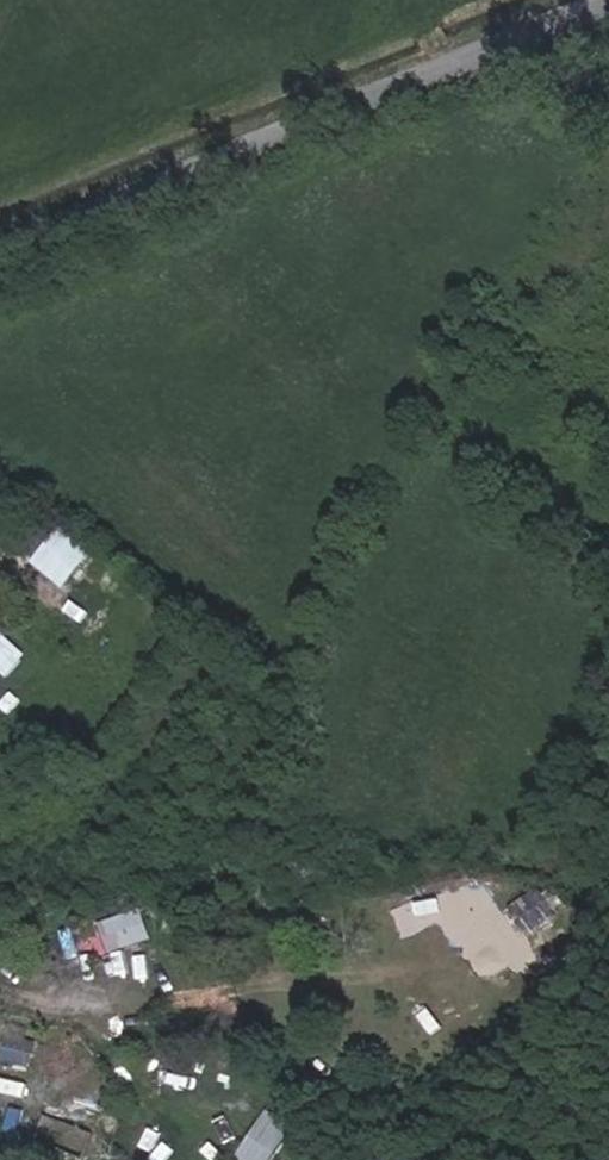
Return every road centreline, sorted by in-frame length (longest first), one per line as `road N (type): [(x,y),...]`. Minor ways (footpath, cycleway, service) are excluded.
road 1 (tertiary): [(0,248),(595,0)]

